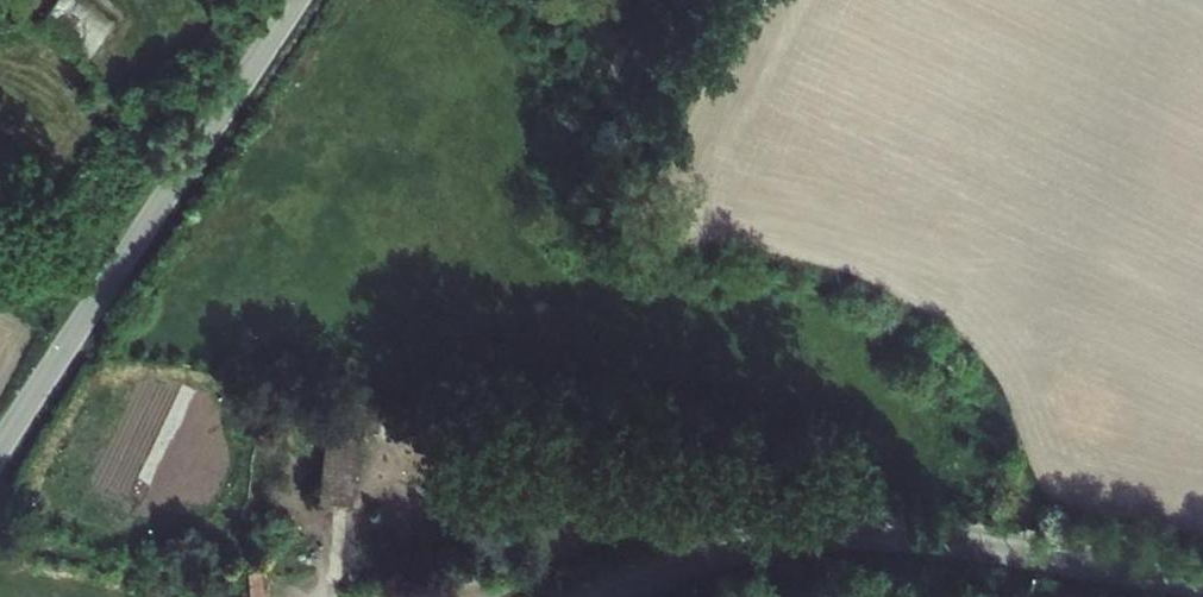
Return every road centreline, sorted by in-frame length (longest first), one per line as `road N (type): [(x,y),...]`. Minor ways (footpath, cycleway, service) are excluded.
road 1 (tertiary): [(1202,585),(871,534),(720,556),(618,596)]
road 2 (tertiary): [(0,451),(299,0)]

